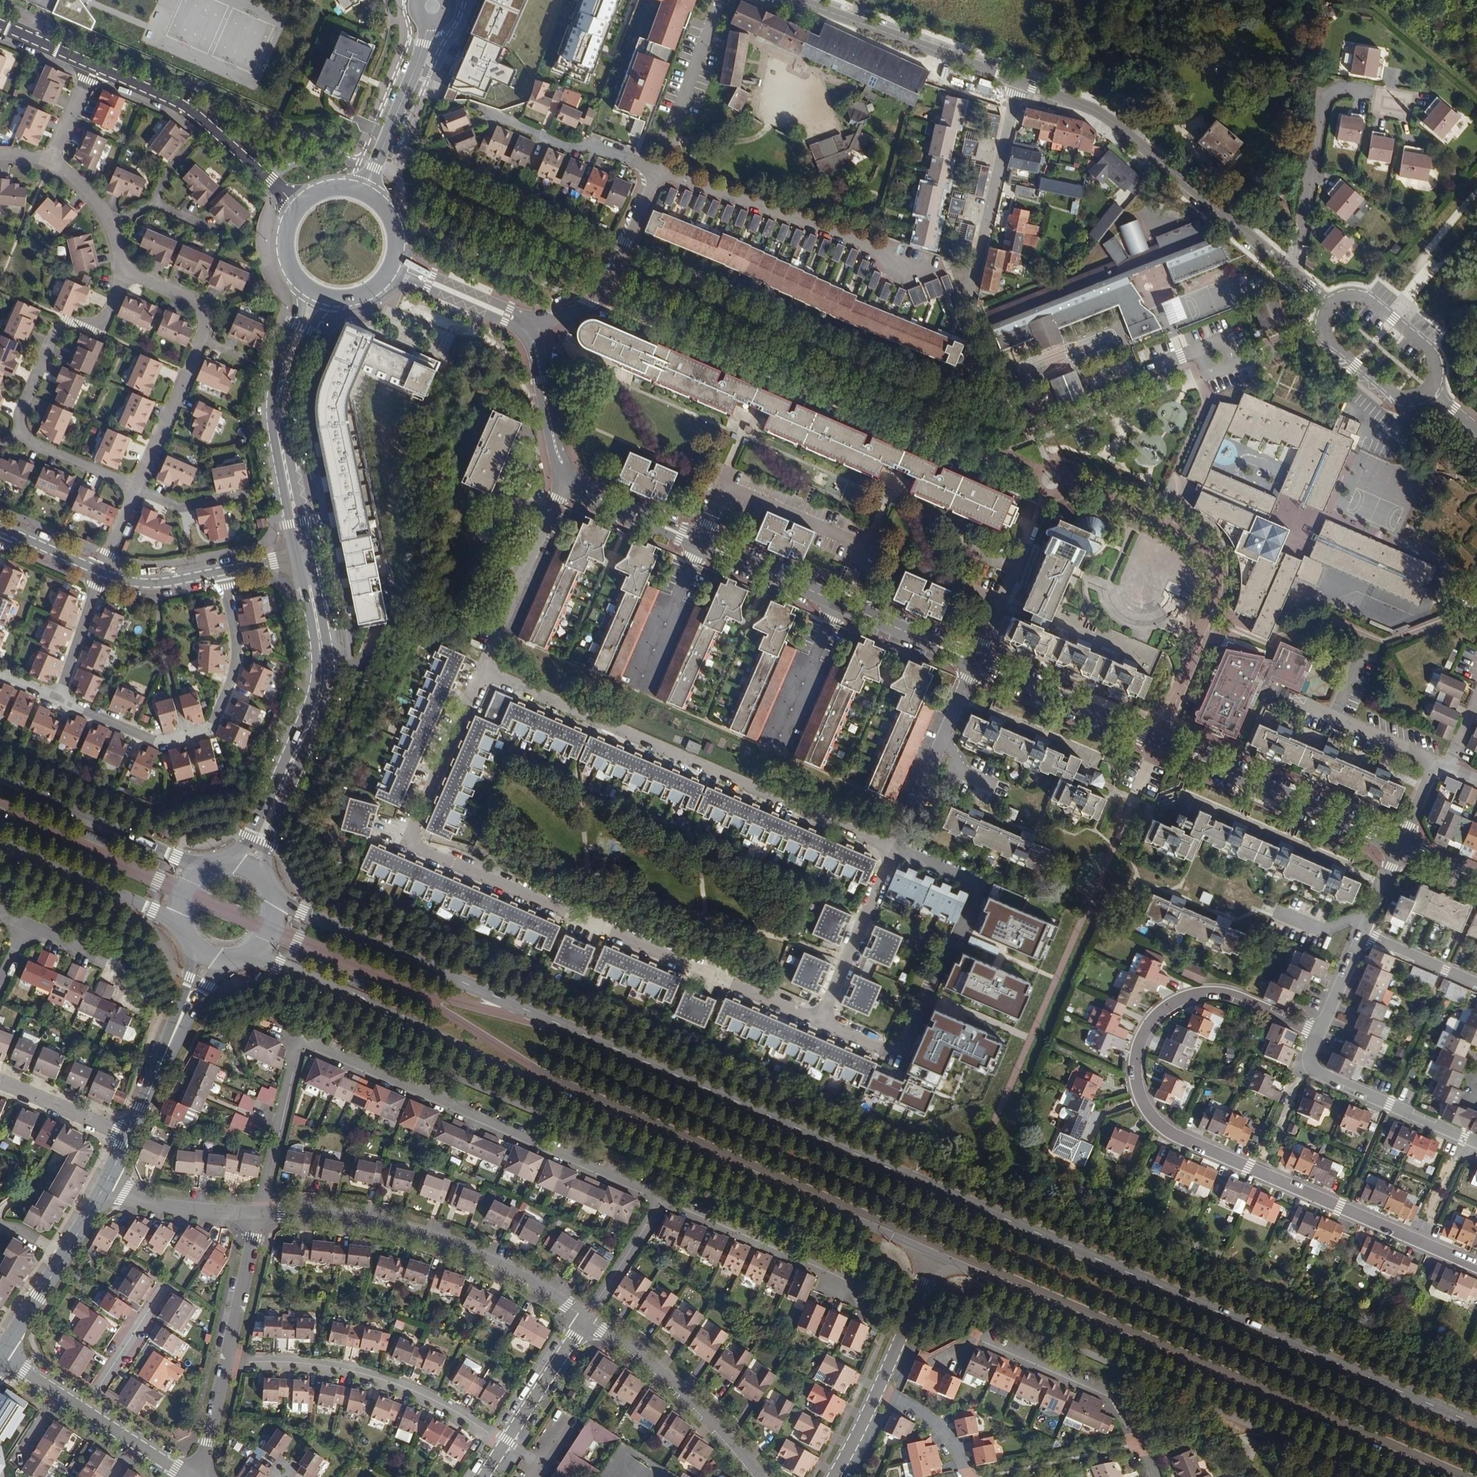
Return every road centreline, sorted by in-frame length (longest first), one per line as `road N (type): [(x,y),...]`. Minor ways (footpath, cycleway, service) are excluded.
road 1 (primary): [(1476,1426),(272,895)]
road 2 (primary): [(243,958),(278,966),(935,1257)]
road 3 (residential): [(1476,1265),(1175,1136),(1140,1095),(1139,1044),(1174,1002),(1232,996),(1319,1034)]
road 4 (residential): [(483,669),(412,836),(416,846),(821,1022)]
road 5 (primary): [(935,1257),(1441,1476)]
road 6 (tertiary): [(976,660),(1401,844)]
road 7 (tertiary): [(567,474),(624,510),(976,660)]
road 8 (residential): [(894,847),(483,669)]
road 9 (residential): [(298,1041),(667,1200)]
road 10 (residential): [(821,1022),(902,1056),(980,885),(894,847)]
road 11 (residential): [(261,1213),(351,1217),(454,1245),(586,1319)]
road 12 (residential): [(1293,272),(1094,110),(1019,82)]
road 13 (residential): [(56,699),(156,741),(208,727),(235,649),(224,571)]
road 14 (residential): [(119,262),(201,303),(209,315),(139,489)]
road 15 (residential): [(228,1365),(353,1376),(453,1416),(502,1449)]
road 16 (residential): [(653,169),(915,266)]
road 17 (residential): [(948,1358),(975,1340),(1117,1399),(1152,1476)]
road 18 (tertiary): [(320,297),(283,373),(278,403),(304,555)]
road 19 (residential): [(297,207),(197,115),(93,64)]
road 20 (residential): [(1293,272),(1325,98),(1342,90),(1393,98)]
road 21 (residential): [(586,1319),(679,1387),(759,1476)]
road 22 (residential): [(1019,82),(799,0)]
road 23 (residential): [(189,1476),(0,1354)]
road 24 (primary): [(205,866),(0,779)]
road 25 (residential): [(1476,1143),(1313,1071),(1308,1061),(1319,1034)]
road 26 (residential): [(527,331),(585,303),(607,280),(653,169)]
road 27 (residential): [(667,1200),(839,1275),(844,1300)]
road 28 (residential): [(567,474),(483,669)]
road 29 (residential): [(119,262),(127,271),(102,324),(54,334),(18,415)]
road 30 (residential): [(1019,82),(977,273),(968,282)]
road 31 (residential): [(976,660),(894,847)]
road 32 (tertiary): [(304,555),(321,675),(295,750)]
road 33 (residential): [(468,104),(564,148),(590,145),(653,169)]
road 34 (primary): [(0,846),(179,930)]
road 35 (tertiary): [(366,193),(432,7)]
road 36 (residential): [(821,1022),(894,847)]
road 37 (residential): [(261,1213),(298,1041)]
road 38 (residential): [(103,1187),(176,1209),(261,1213)]
road 39 (residential): [(1429,388),(1434,358),(1394,320),(1358,296),(1330,305)]
road 40 (track): [(1476,193),(1429,249),(1425,284),(1394,320)]
road 41 (residential): [(228,1365),(261,1213)]
road 42 (residential): [(502,1449),(586,1319)]
road 43 (track): [(793,81),(762,132),(746,141),(672,134)]
road 44 (residential): [(18,415),(23,440),(139,489)]
road 45 (tertiary): [(392,268),(527,331)]
road 46 (residential): [(873,1392),(935,1257)]
road 47 (tertiary): [(527,331),(567,474)]
road 48 (residential): [(586,1319),(667,1200)]
road 49 (residential): [(128,1134),(0,1081)]
road 50 (residential): [(27,926),(106,963),(130,1005)]
road 51 (residential): [(56,699),(102,572)]
road 52 (tertiary): [(295,750),(249,838),(224,862)]
road 53 (tertiary): [(264,880),(295,750)]
road 54 (residential): [(1323,331),(1399,396),(1429,388)]
road 55 (residential): [(873,1392),(915,1410),(943,1435),(966,1476)]
road 56 (residential): [(102,572),(144,583),(224,571)]
road 57 (residential): [(1364,933),(1476,985)]
road 58 (residential): [(51,167),(94,198),(119,262)]

